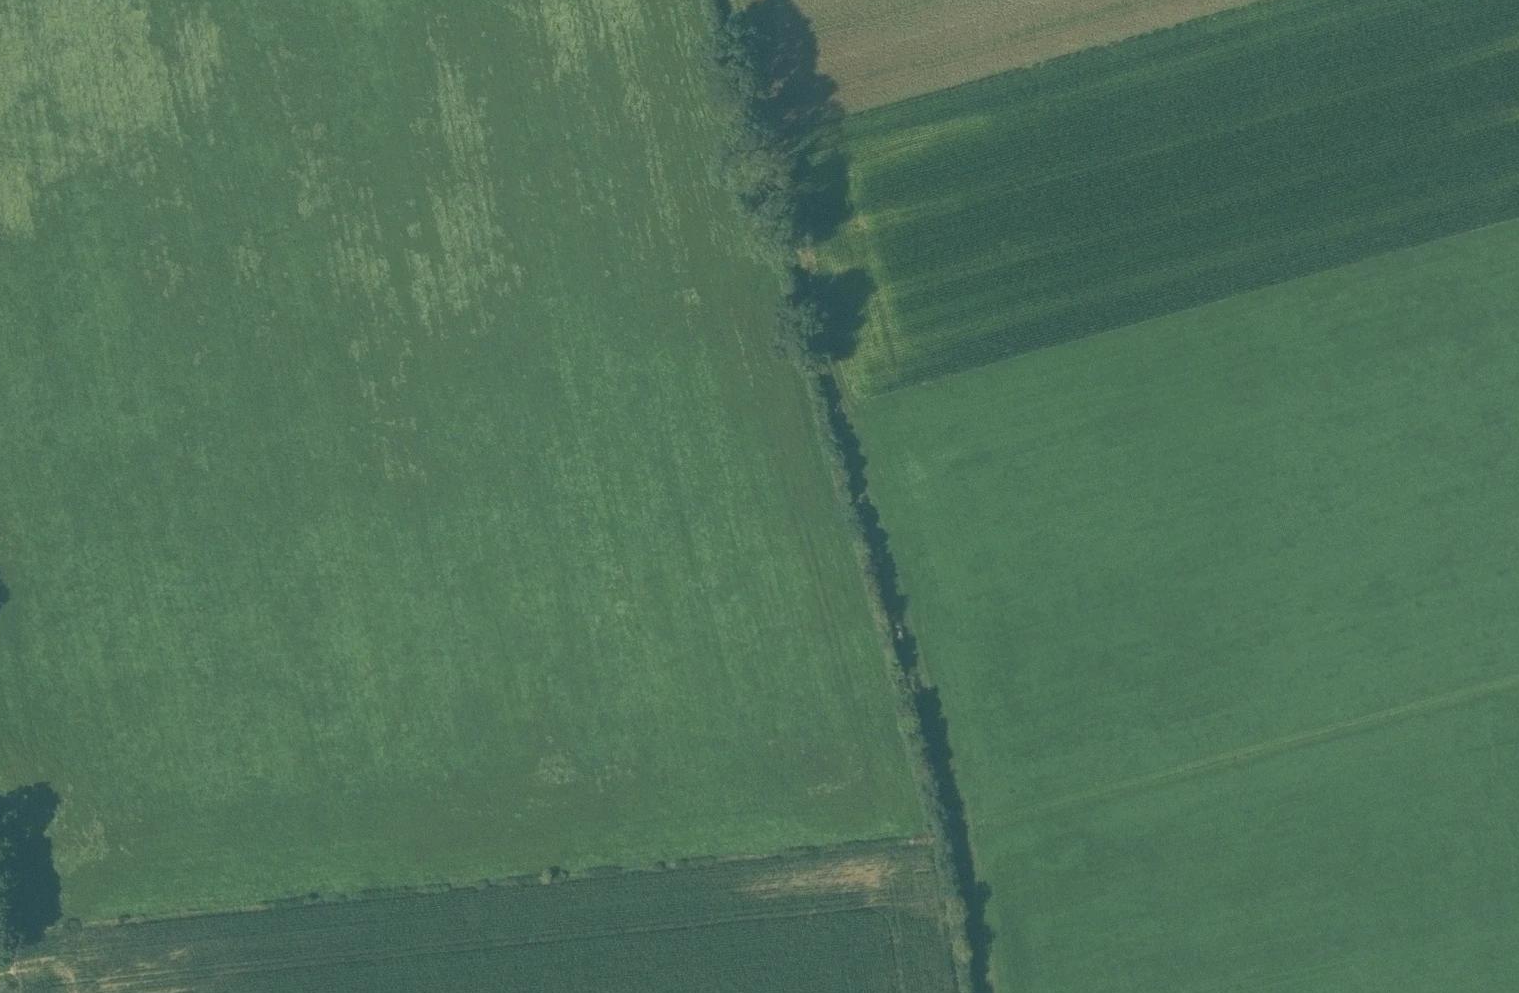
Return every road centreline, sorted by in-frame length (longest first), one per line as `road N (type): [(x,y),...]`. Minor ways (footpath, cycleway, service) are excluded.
road 1 (track): [(997,992),(961,783),(736,0)]

